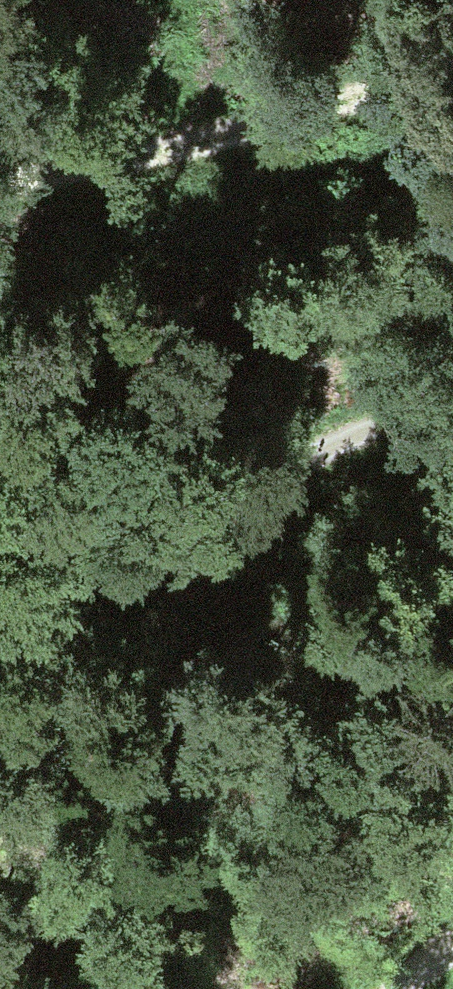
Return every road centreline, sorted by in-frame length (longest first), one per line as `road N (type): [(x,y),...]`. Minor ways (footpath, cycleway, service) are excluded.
road 1 (track): [(0,580),(173,527),(452,390)]
road 2 (track): [(452,72),(410,91),(147,163),(0,189)]

